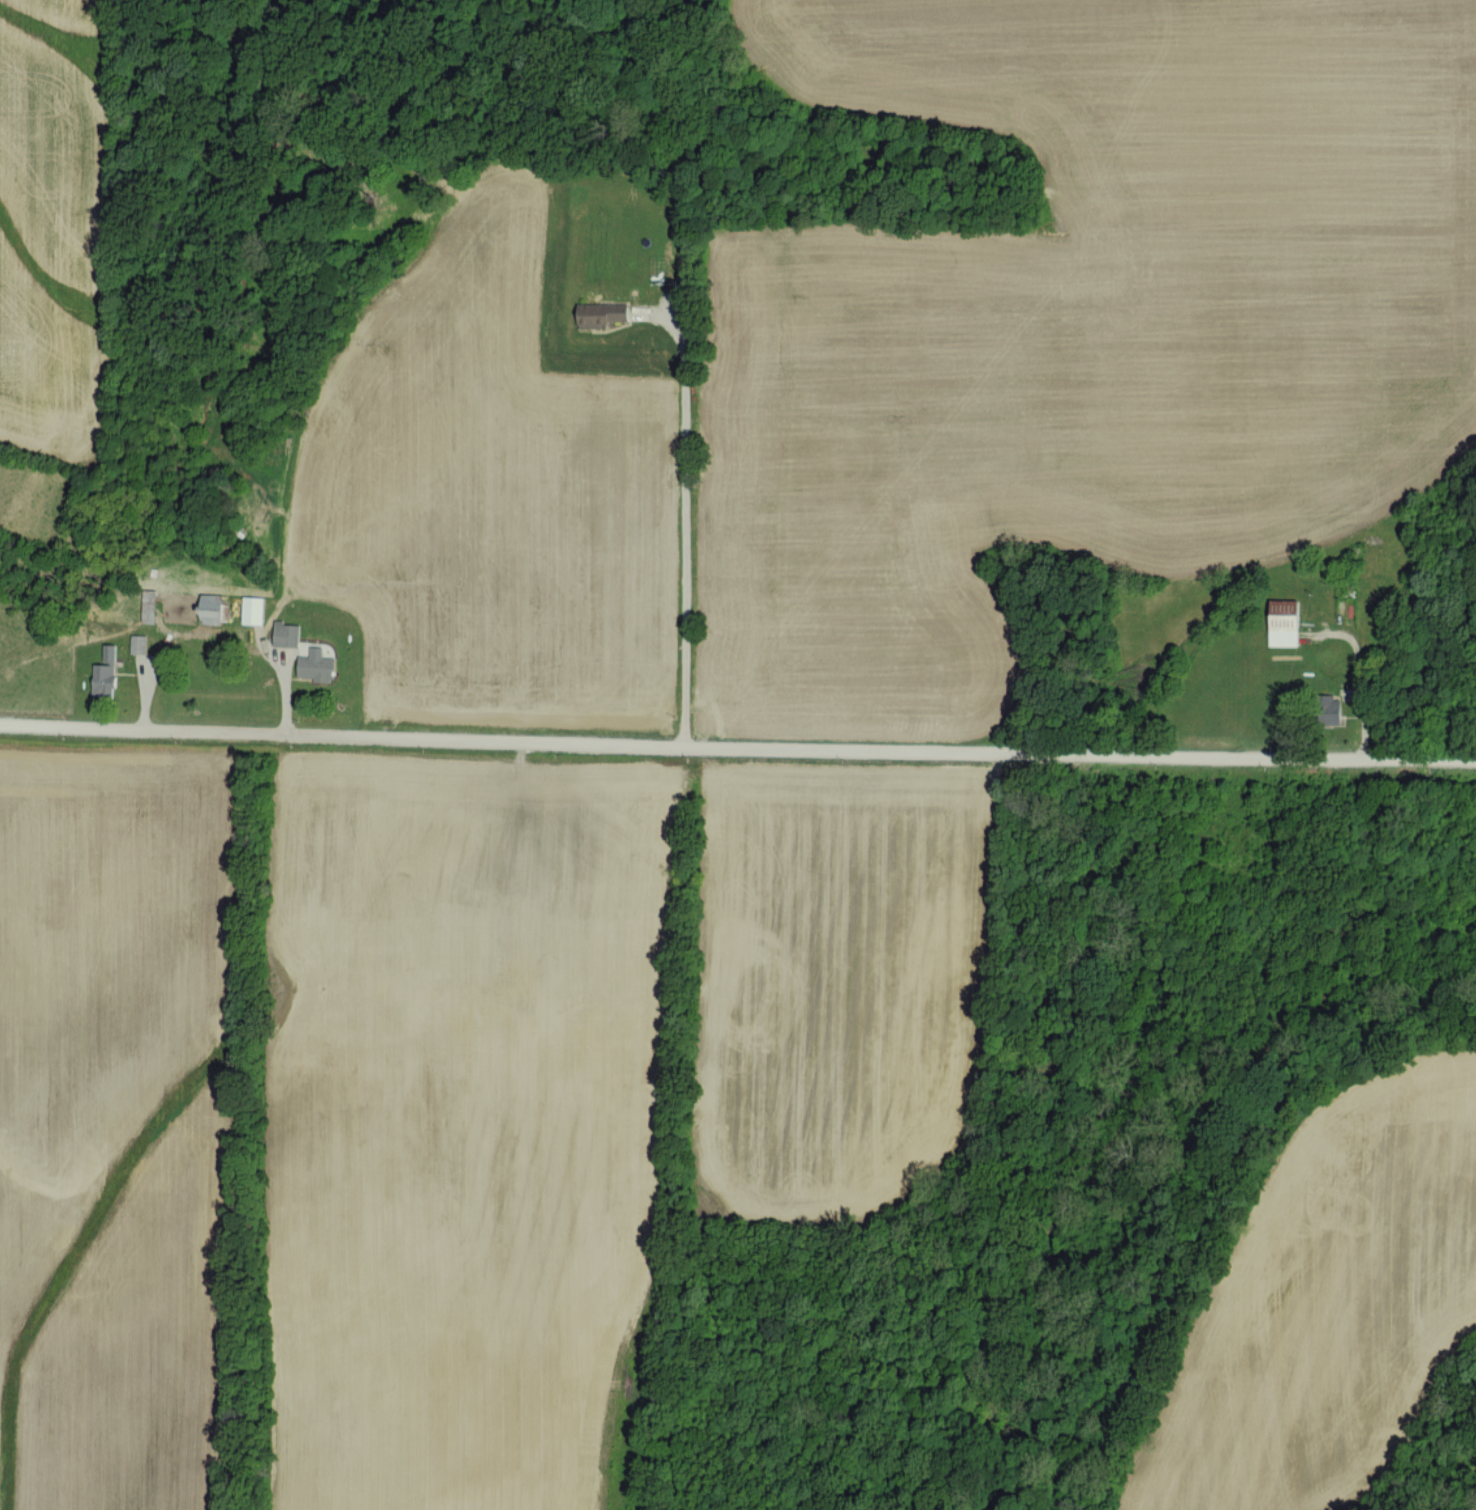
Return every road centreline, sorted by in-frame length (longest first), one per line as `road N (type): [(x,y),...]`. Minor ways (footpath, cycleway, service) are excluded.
road 1 (residential): [(1475,763),(1005,758),(0,726)]

